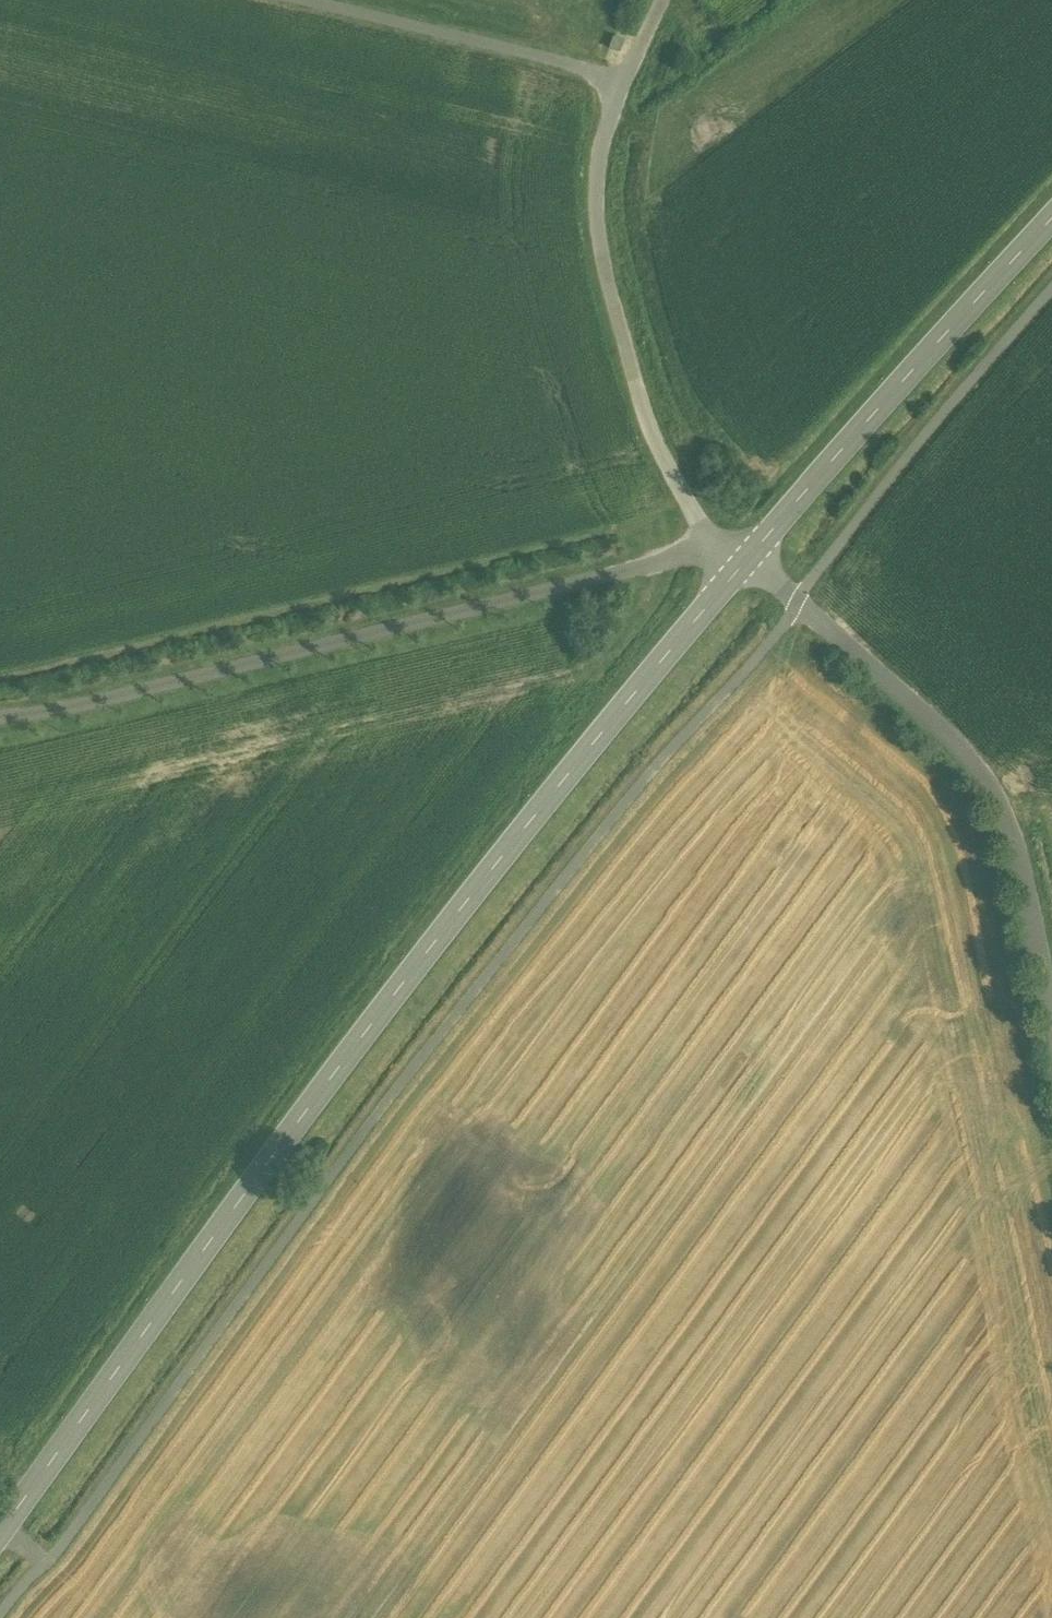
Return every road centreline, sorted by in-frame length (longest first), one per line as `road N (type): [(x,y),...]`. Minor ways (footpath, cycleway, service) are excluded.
road 1 (tertiary): [(0,1532),(372,1023),(743,563)]
road 2 (unclassified): [(743,563),(699,527),(650,430),(596,218),(603,139),(662,0)]
road 3 (unclassified): [(743,563),(919,710),(991,786),(1018,850),(1051,1010)]
road 4 (tertiary): [(743,563),(1051,220)]
road 5 (track): [(622,87),(574,67),(295,0)]

